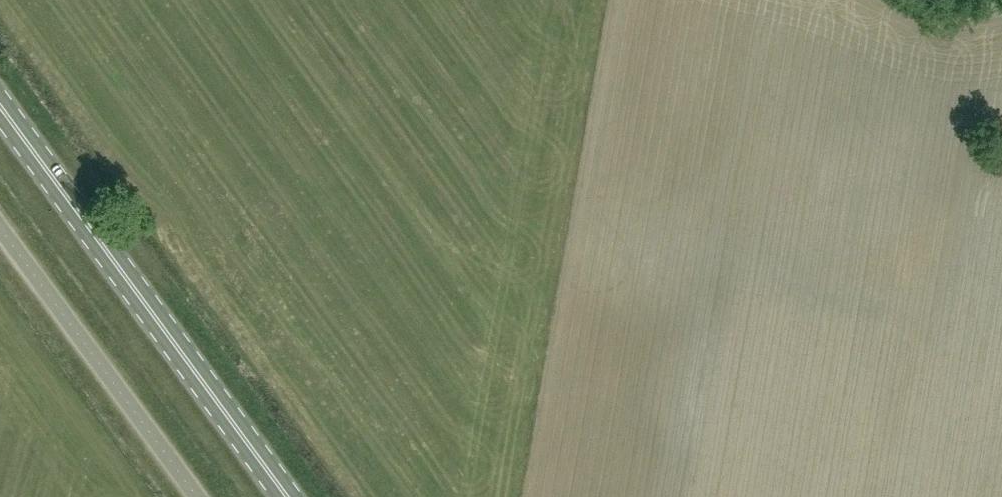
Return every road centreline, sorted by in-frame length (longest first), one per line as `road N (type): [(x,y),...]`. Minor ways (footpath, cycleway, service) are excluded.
road 1 (primary): [(291,496),(0,104)]
road 2 (unclassified): [(196,496),(0,229)]

